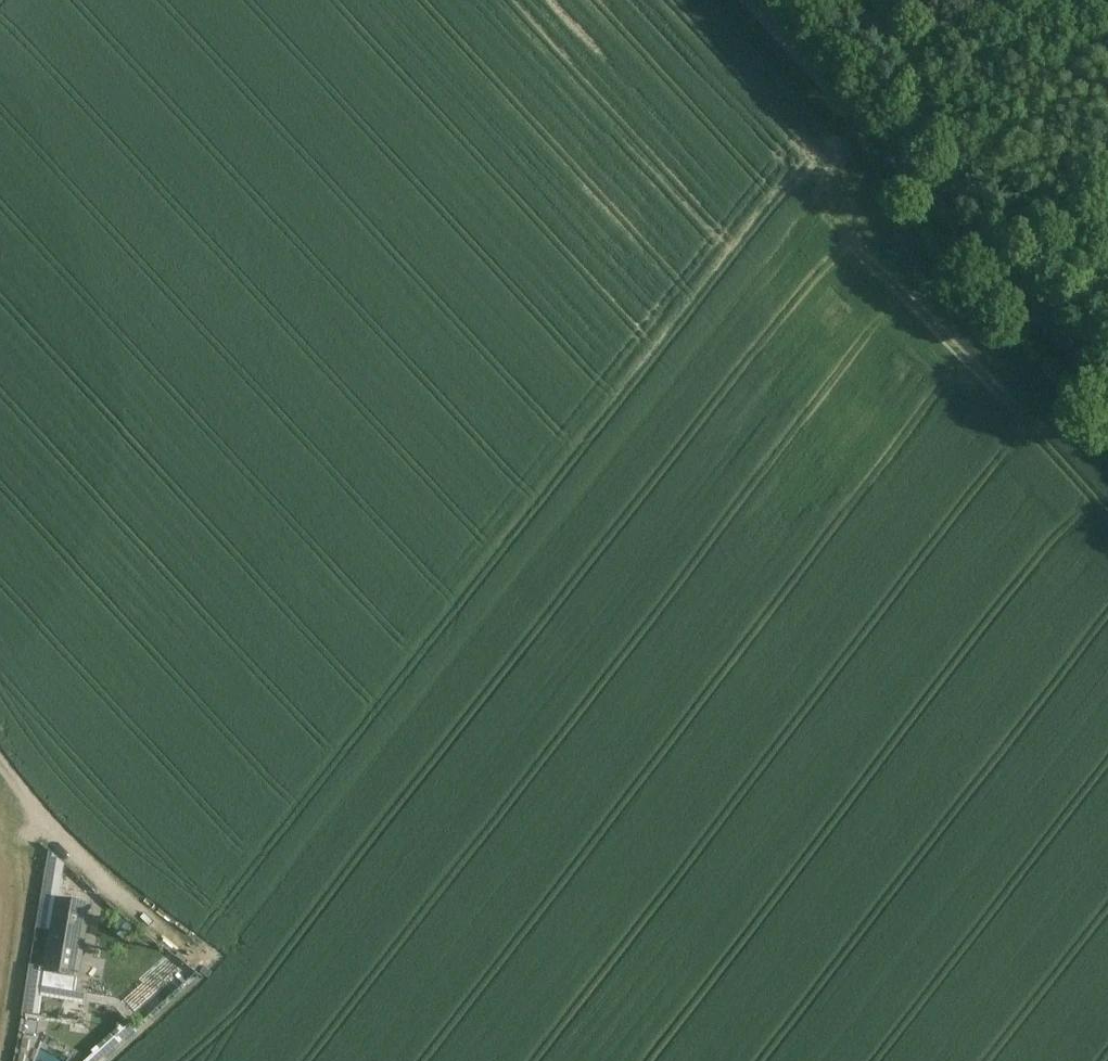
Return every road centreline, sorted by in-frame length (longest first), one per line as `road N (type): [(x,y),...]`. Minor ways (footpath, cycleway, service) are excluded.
road 1 (unclassified): [(1107,383),(762,0)]

